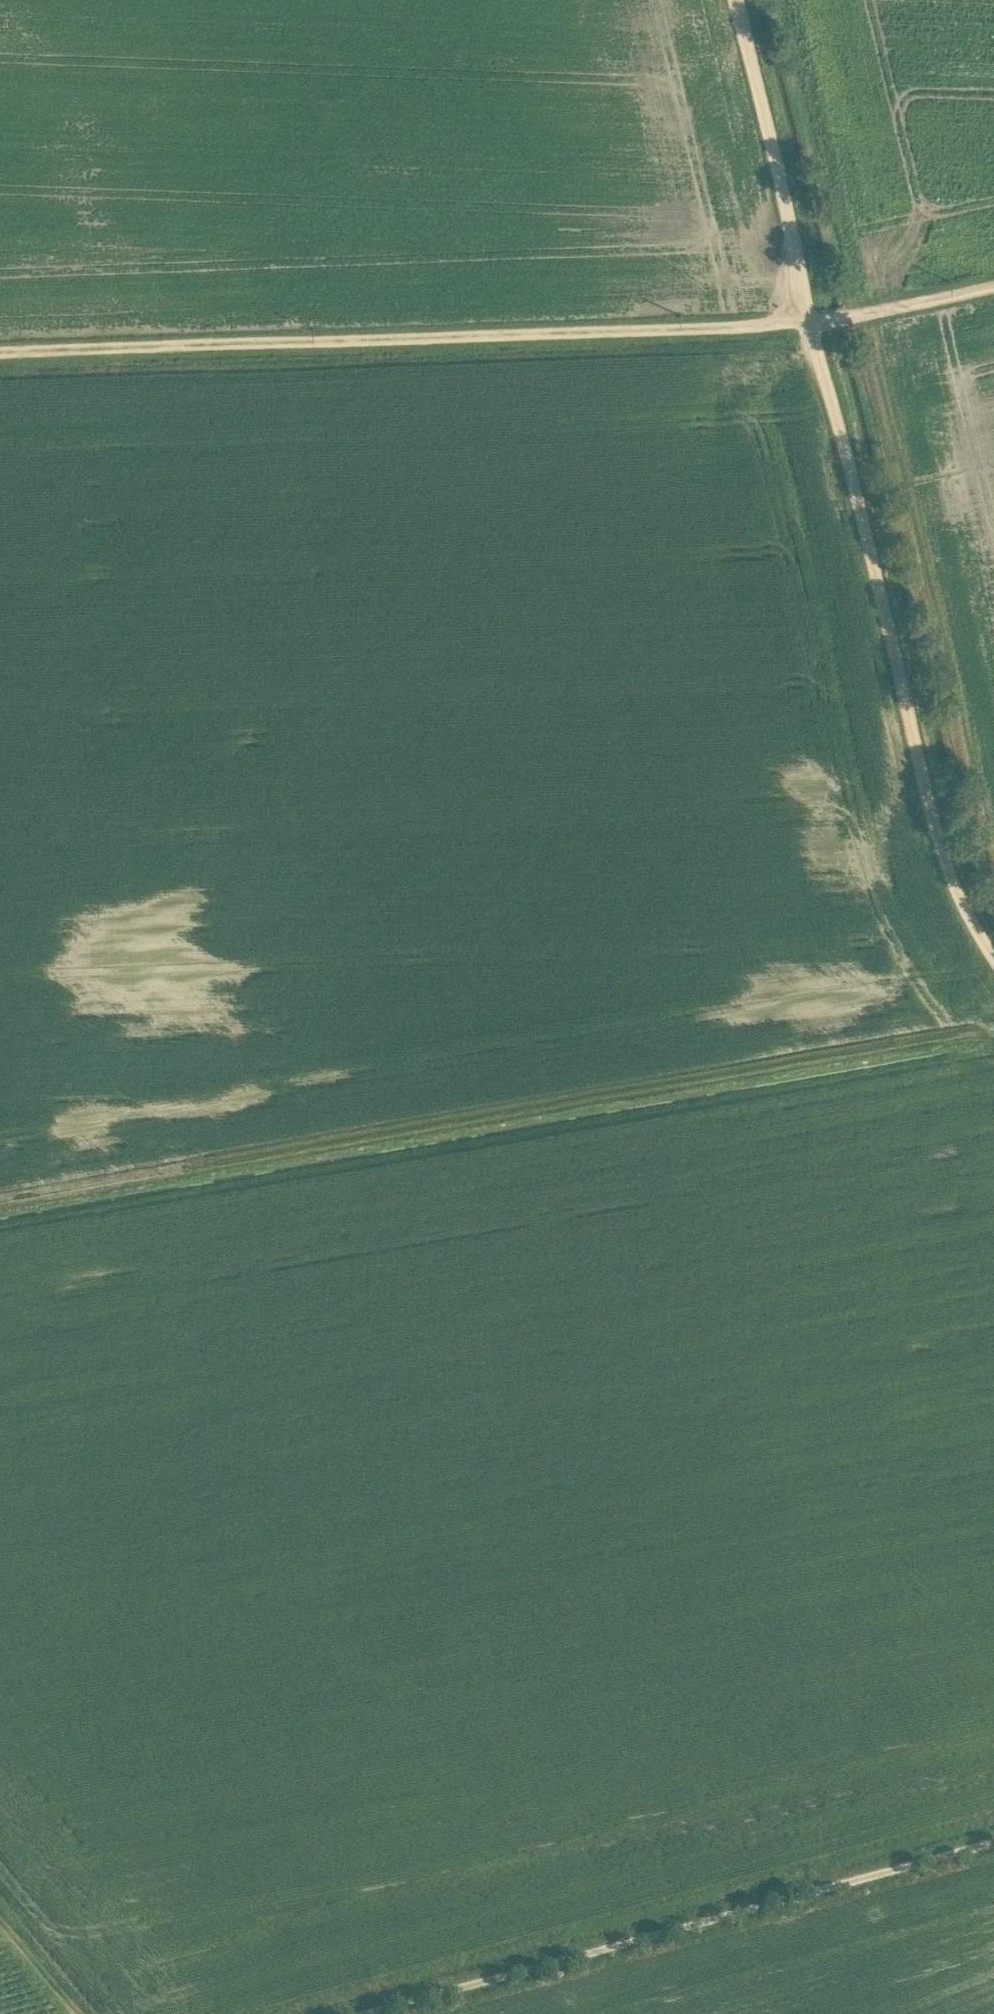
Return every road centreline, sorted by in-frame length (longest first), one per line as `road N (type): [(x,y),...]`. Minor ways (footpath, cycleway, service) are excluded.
road 1 (track): [(0,355),(735,328),(827,320),(993,284)]
road 2 (track): [(733,0),(941,848),(993,955)]

